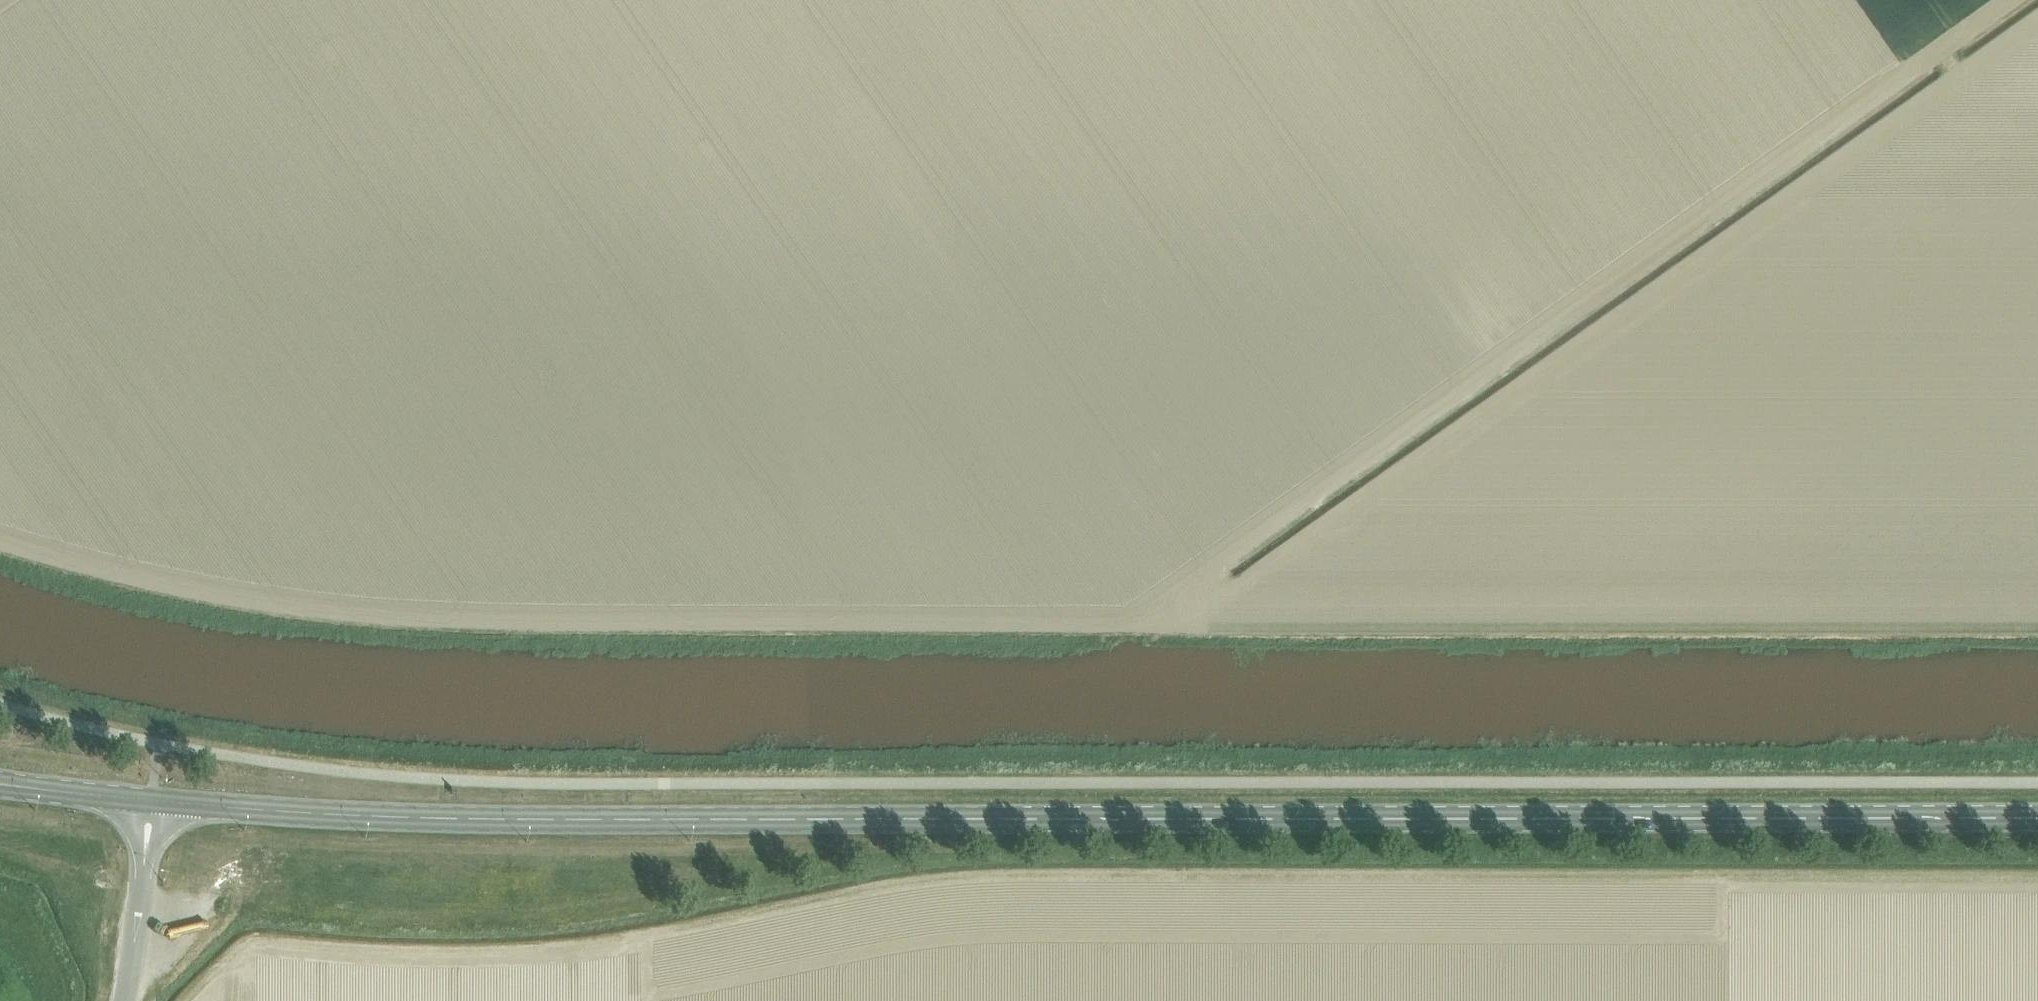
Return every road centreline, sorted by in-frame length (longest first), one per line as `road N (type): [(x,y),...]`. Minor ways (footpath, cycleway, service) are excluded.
road 1 (secondary): [(2037,817),(515,819),(163,802)]
road 2 (unclassified): [(125,1000),(144,860)]
road 3 (secondary): [(136,799),(0,784)]

